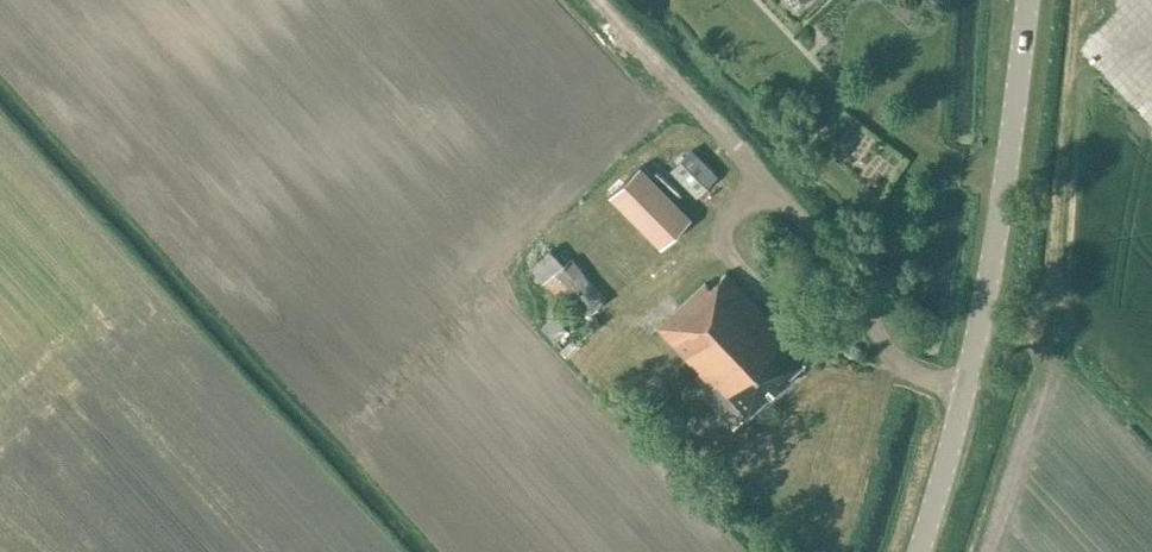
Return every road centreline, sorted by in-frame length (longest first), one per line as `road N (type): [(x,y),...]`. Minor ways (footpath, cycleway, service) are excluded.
road 1 (tertiary): [(919,551),(993,256),(1028,0)]
road 2 (track): [(964,393),(884,353),(839,252),(598,0)]

